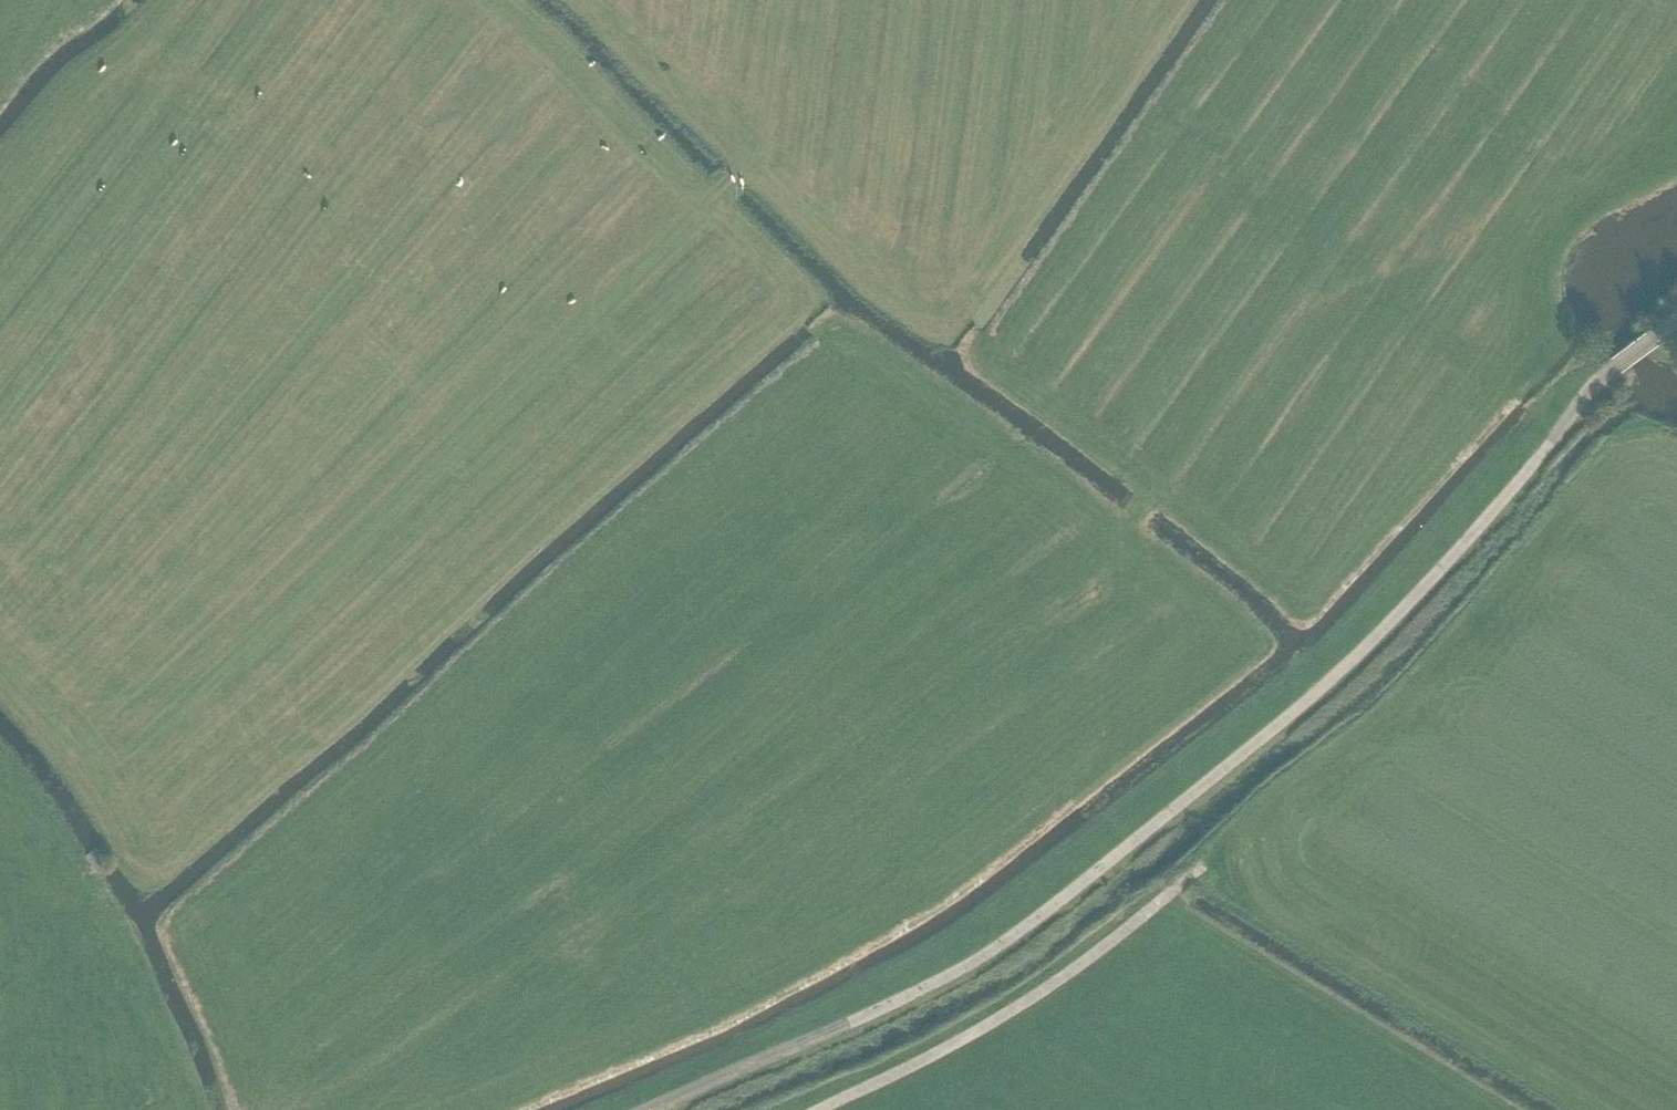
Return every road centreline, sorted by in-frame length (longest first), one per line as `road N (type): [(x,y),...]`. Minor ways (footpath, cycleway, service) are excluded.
road 1 (unclassified): [(649,1109),(903,1001),(1050,908),(1358,655),(1506,497),(1585,396),(1676,321)]

